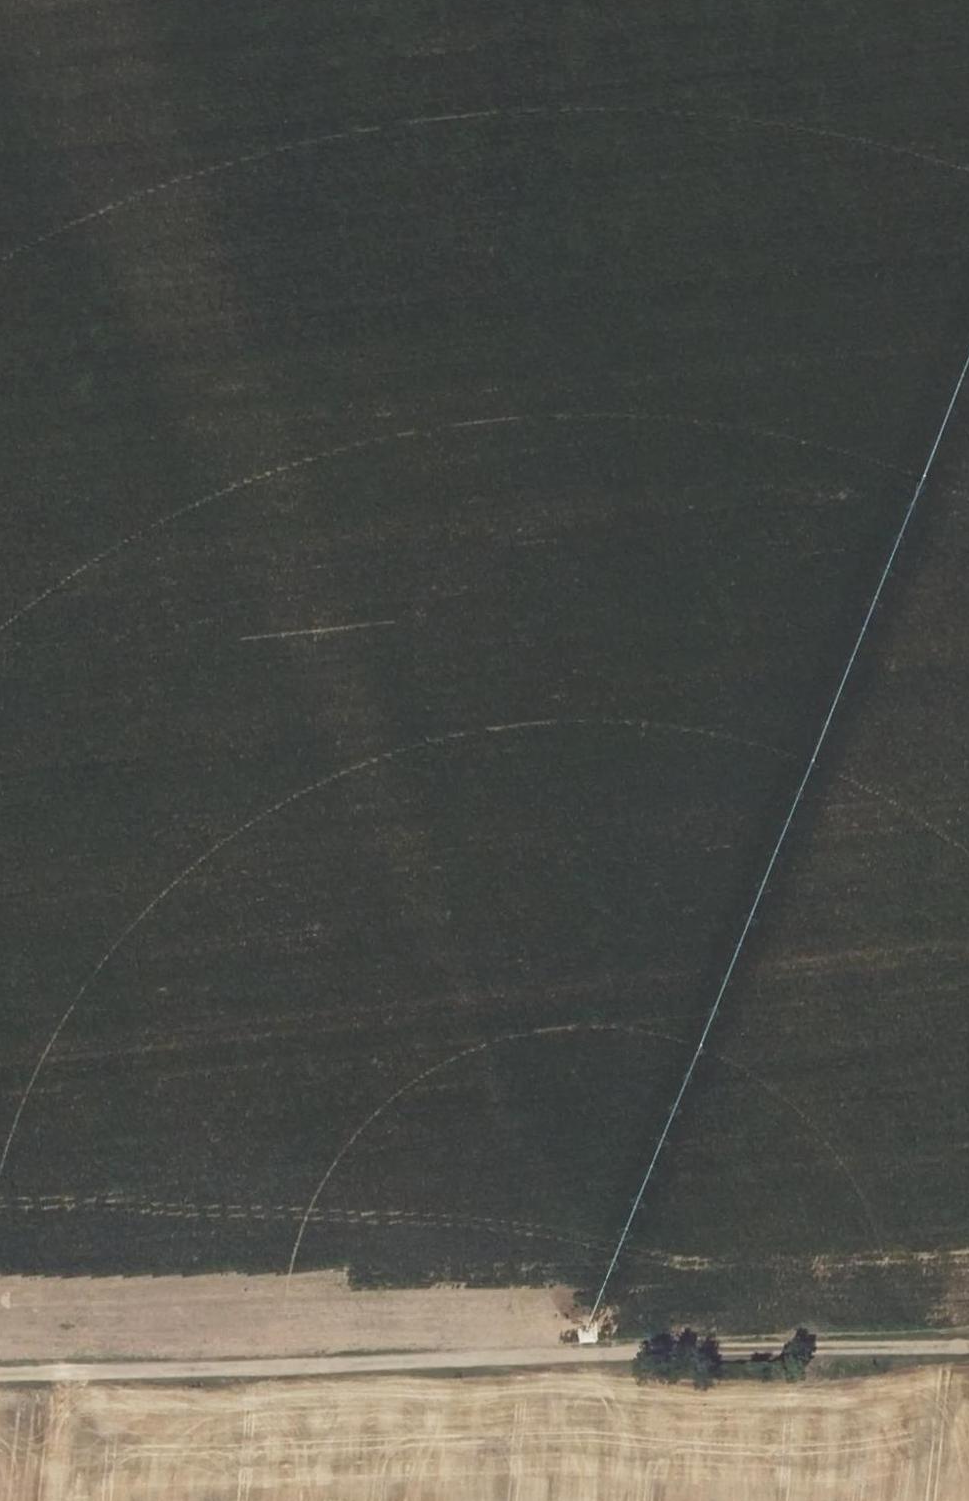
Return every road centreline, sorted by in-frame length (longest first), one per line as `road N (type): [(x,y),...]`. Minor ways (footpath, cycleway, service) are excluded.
road 1 (track): [(968,1367),(0,1392)]

